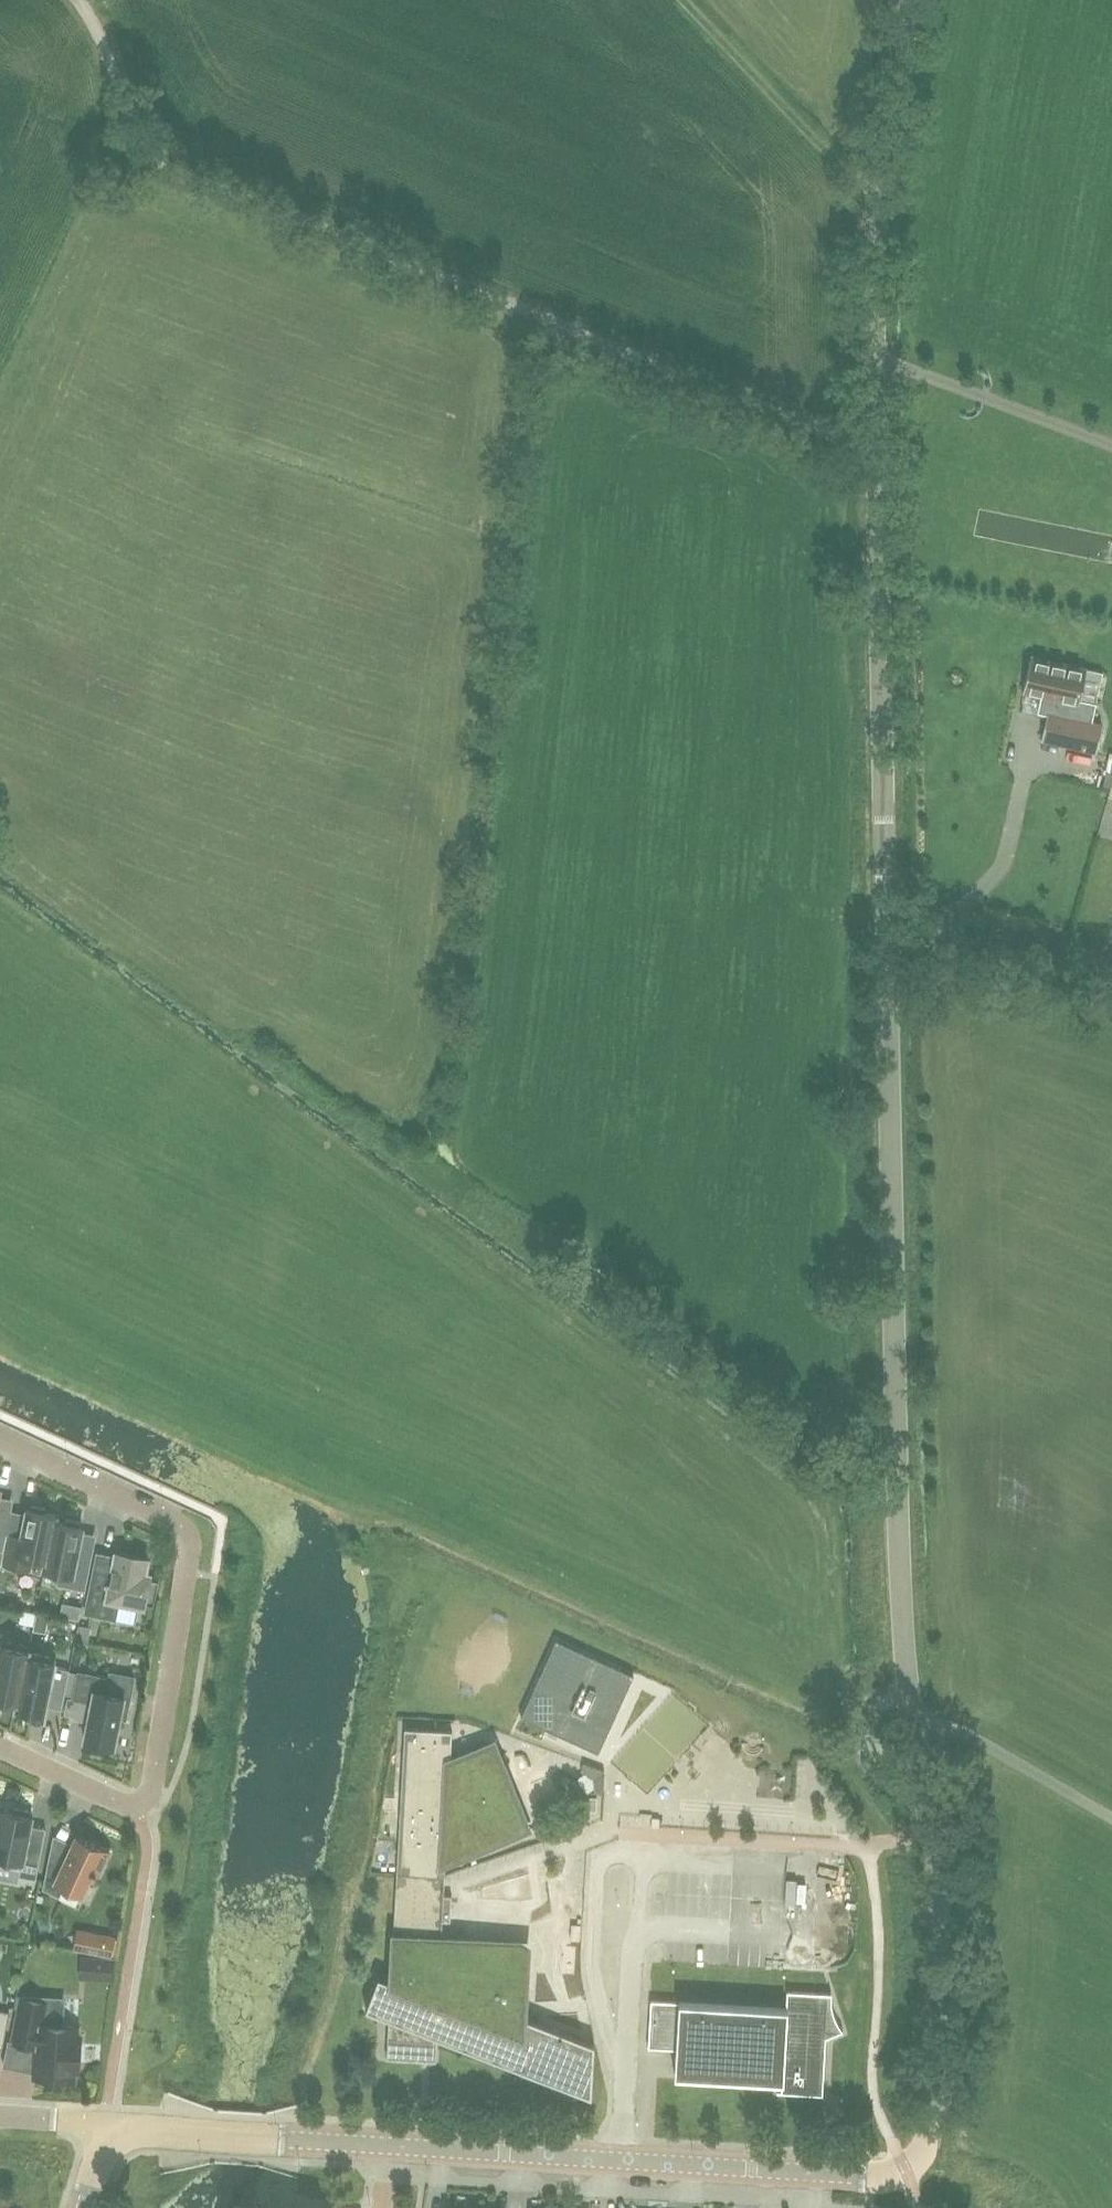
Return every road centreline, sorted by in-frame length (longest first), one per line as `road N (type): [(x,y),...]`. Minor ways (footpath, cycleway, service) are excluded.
road 1 (unclassified): [(869,443),(163,153),(130,134),(69,0)]
road 2 (unclassified): [(914,1724),(896,1490),(887,941)]
road 3 (residential): [(0,1442),(174,1524),(189,1545),(146,1799),(127,1805),(0,1747)]
road 4 (unclassified): [(903,2169),(863,2177),(390,2148)]
road 5 (unclassified): [(887,941),(869,443)]
road 6 (unclassified): [(903,2169),(925,2143),(937,2024),(932,1841),(914,1724)]
road 7 (unclassified): [(869,443),(873,212),(909,0)]
road 8 (unclassified): [(390,2148),(105,2121)]
road 9 (unclassified): [(1111,980),(967,946),(887,941)]
road 10 (unclassified): [(1111,1818),(976,1740),(914,1724)]

